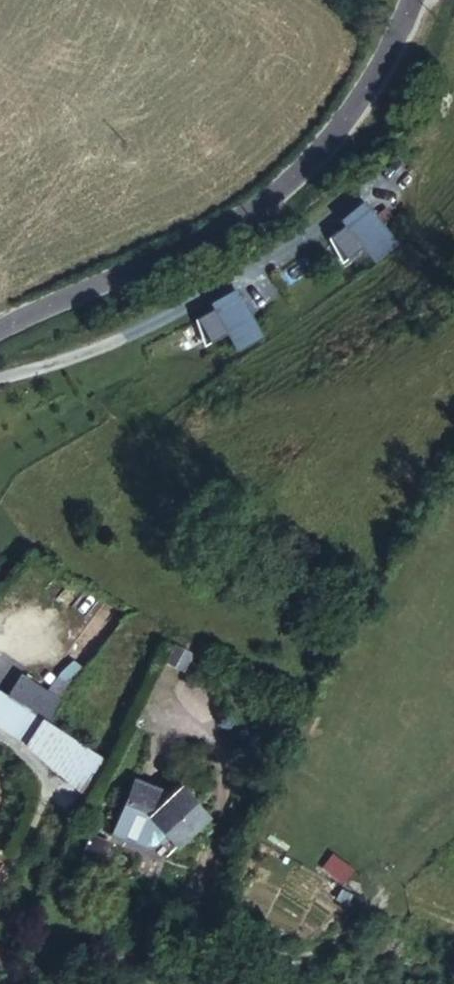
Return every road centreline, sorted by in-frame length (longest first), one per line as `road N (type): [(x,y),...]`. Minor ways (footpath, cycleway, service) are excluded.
road 1 (tertiary): [(408,0),(405,15),(278,181),(97,282),(0,320)]
road 2 (track): [(165,931),(275,957),(316,951),(453,821)]
road 3 (residential): [(45,983),(165,931)]

